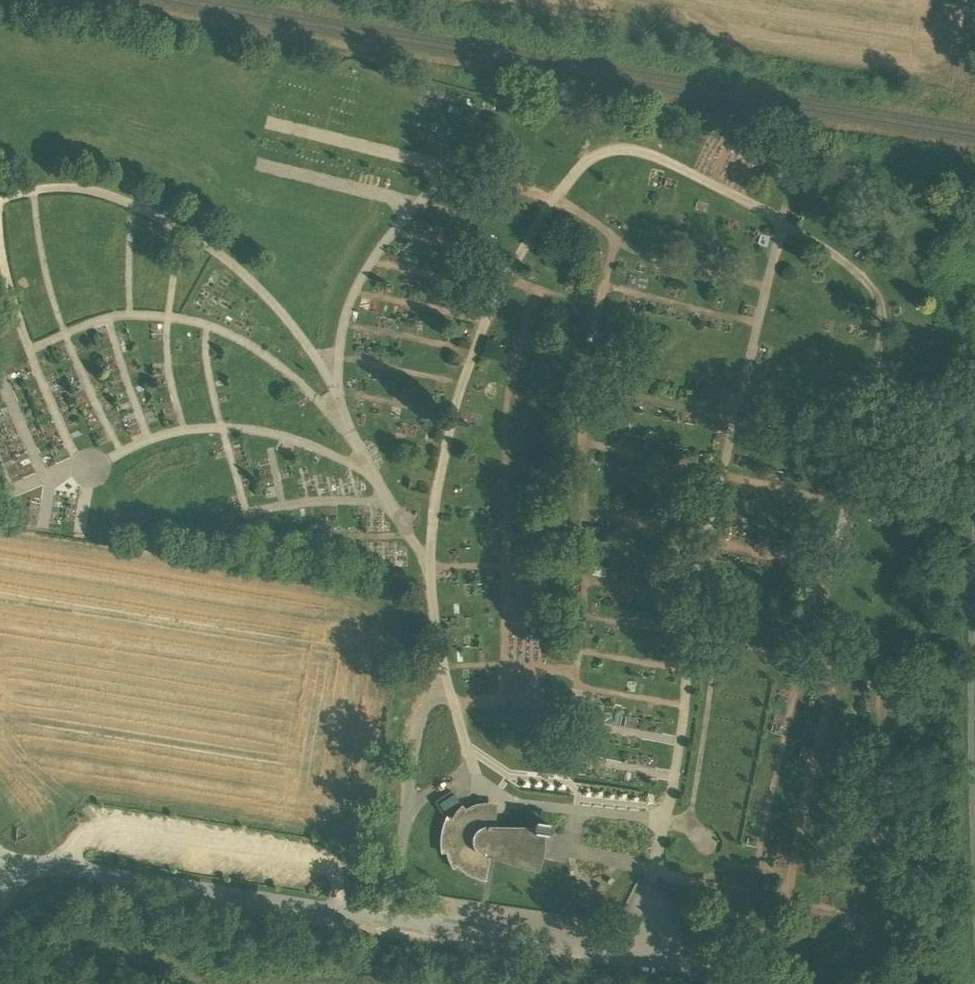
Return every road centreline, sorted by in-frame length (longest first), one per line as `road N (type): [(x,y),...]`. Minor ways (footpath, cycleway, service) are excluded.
road 1 (residential): [(0,864),(634,957),(756,983)]

